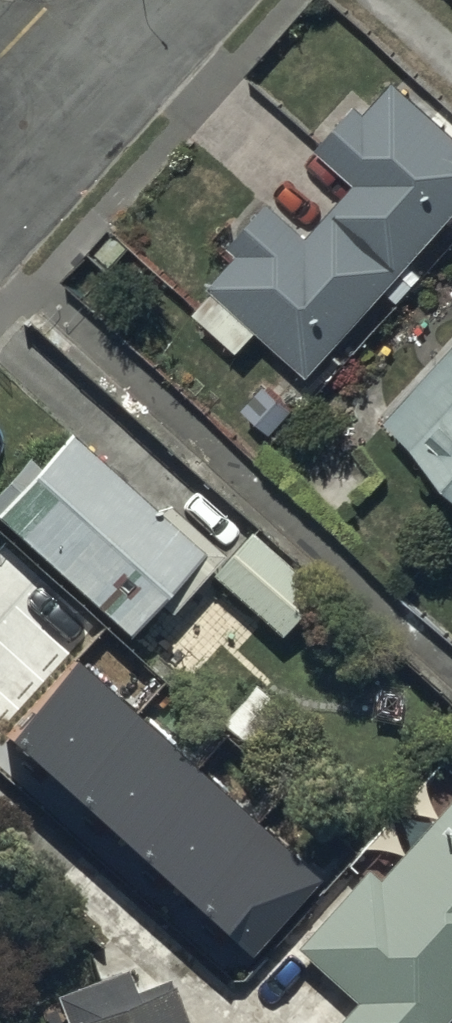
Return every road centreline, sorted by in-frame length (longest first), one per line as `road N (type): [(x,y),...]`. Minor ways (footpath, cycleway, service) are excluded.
road 1 (residential): [(32,134),(161,0)]

